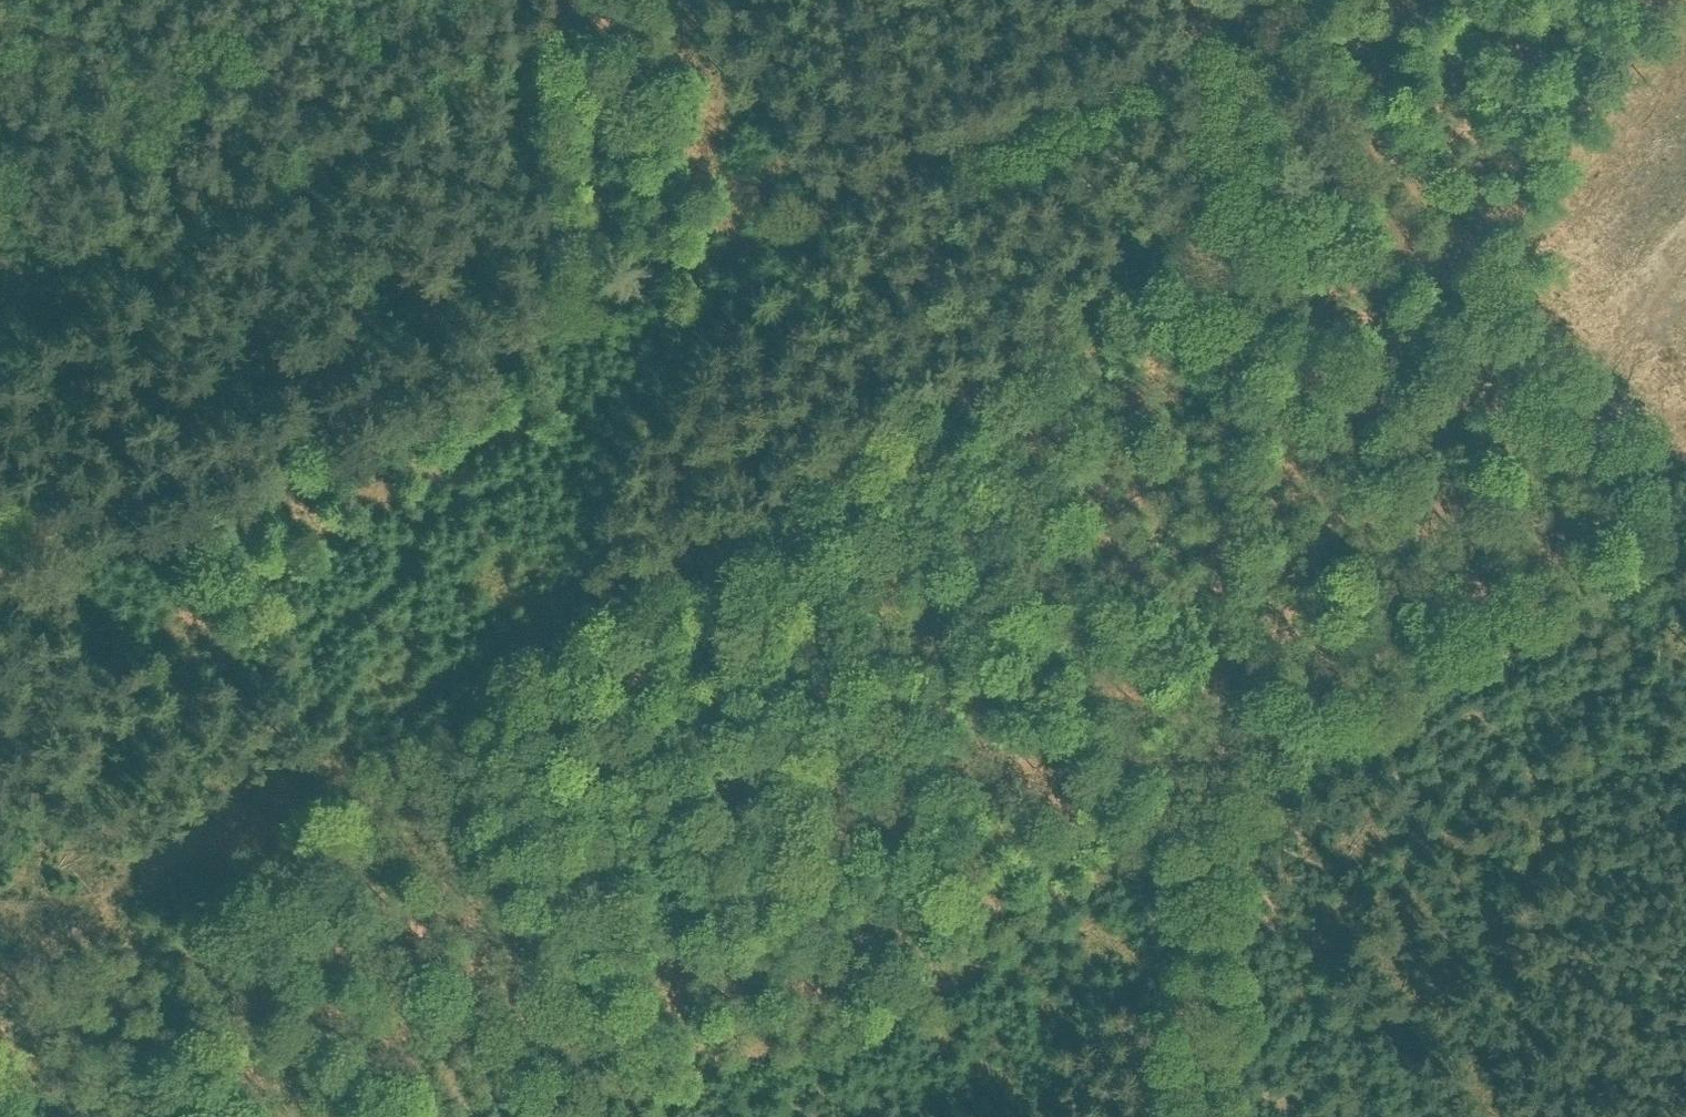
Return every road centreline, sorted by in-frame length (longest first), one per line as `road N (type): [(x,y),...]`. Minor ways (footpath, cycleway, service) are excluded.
road 1 (track): [(0,559),(1246,41)]
road 2 (track): [(1191,1116),(1246,41)]

